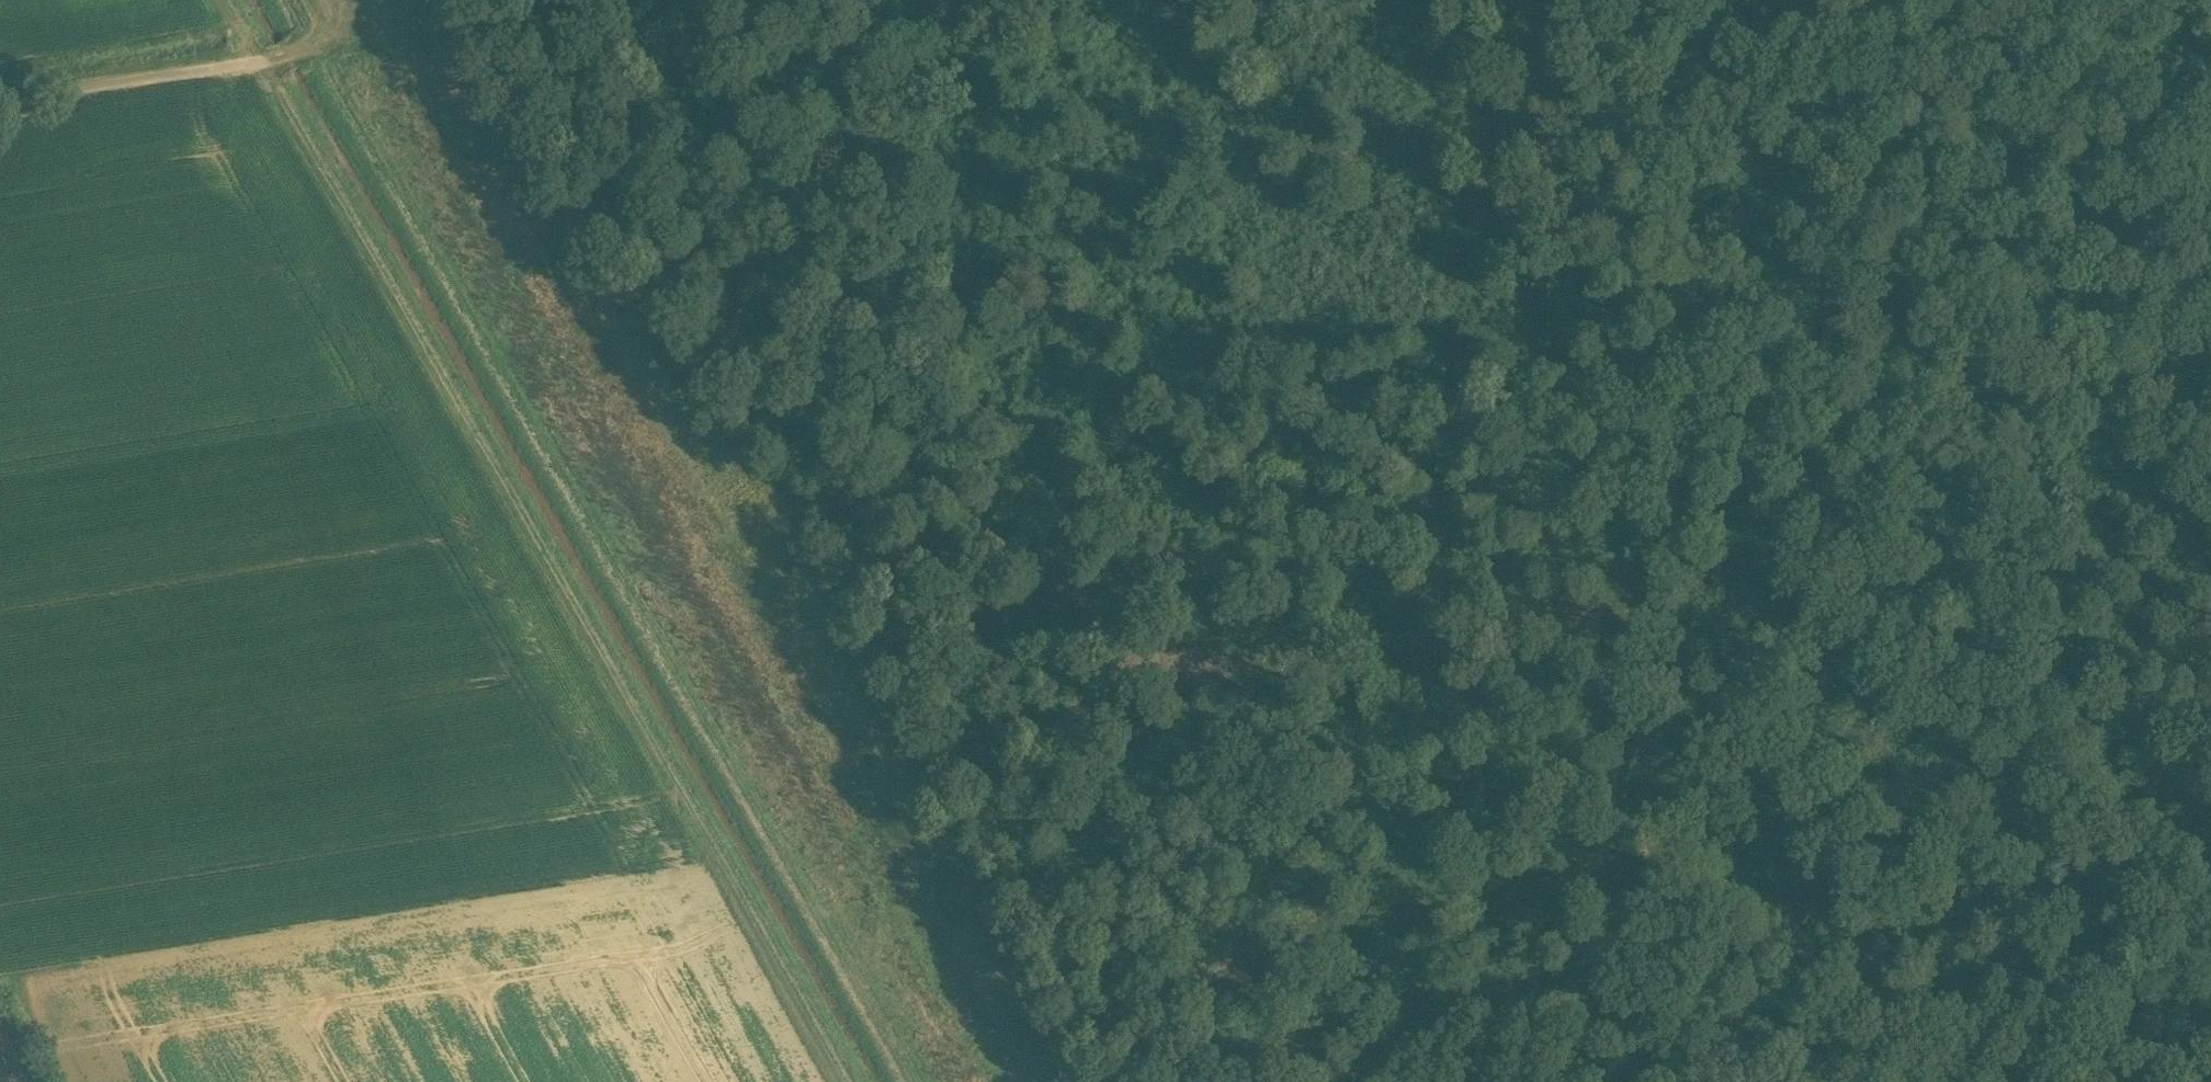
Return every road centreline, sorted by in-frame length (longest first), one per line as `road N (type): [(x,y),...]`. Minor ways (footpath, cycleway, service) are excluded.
road 1 (track): [(0,111),(419,31)]

